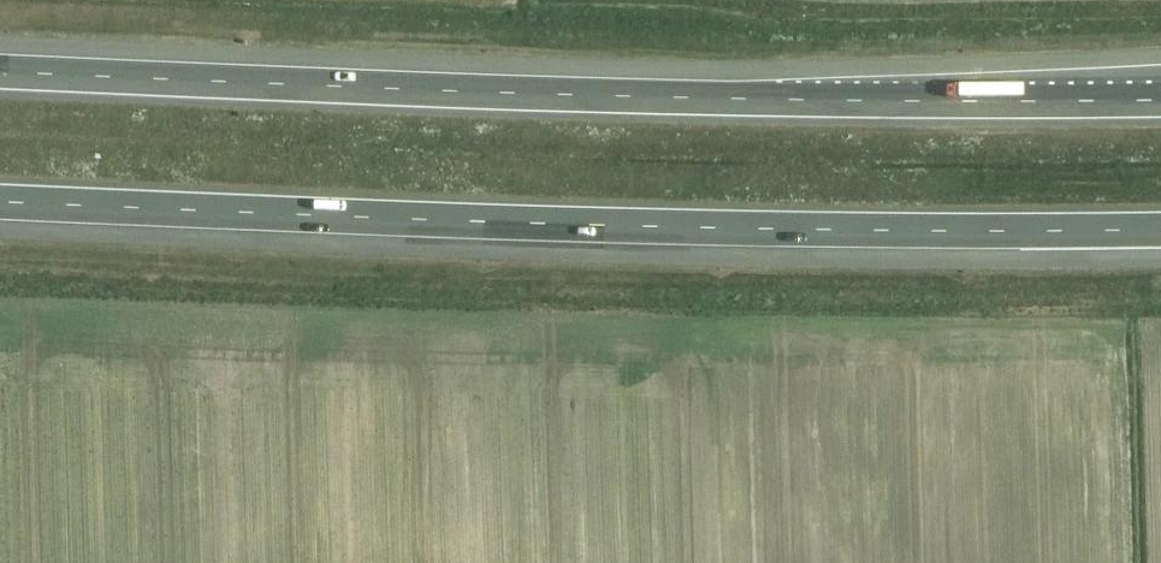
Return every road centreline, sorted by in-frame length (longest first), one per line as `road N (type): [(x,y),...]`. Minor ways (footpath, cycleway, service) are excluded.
road 1 (motorway): [(1160,101),(634,98),(0,71)]
road 2 (motorway): [(0,201),(644,228),(1160,230)]

